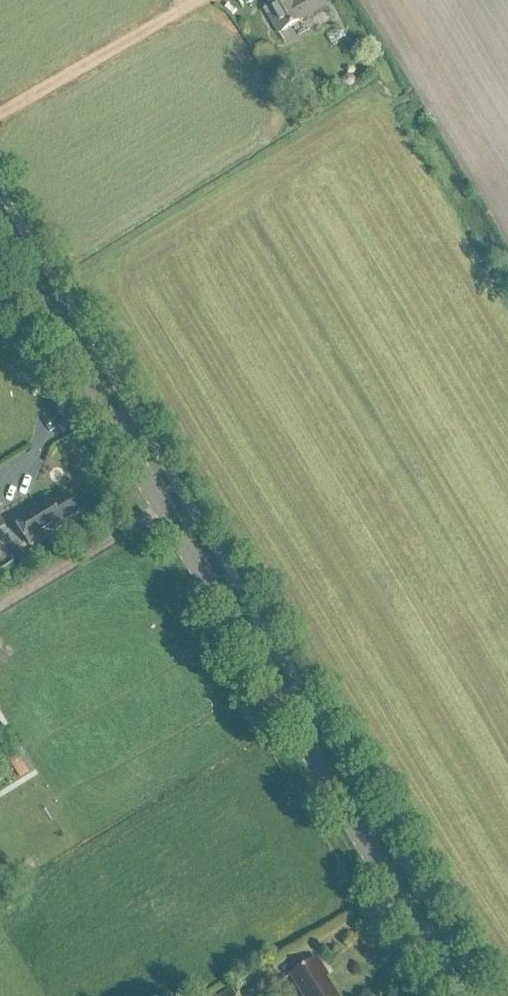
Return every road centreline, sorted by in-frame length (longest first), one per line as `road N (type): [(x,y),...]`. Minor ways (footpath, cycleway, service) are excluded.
road 1 (tertiary): [(453,995),(0,241)]
road 2 (track): [(0,115),(202,0)]
road 3 (track): [(162,516),(0,604)]

